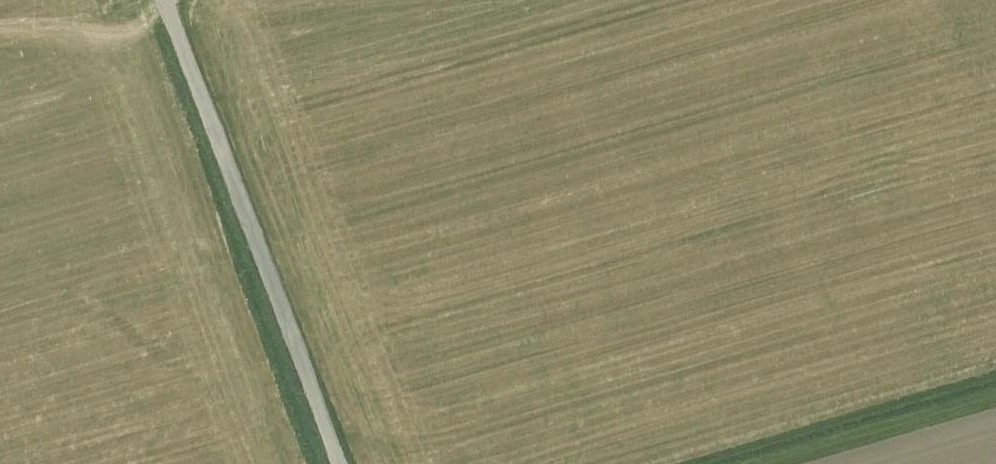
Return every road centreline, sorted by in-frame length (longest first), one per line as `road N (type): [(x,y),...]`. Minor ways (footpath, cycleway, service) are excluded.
road 1 (track): [(168,0),(344,463)]

